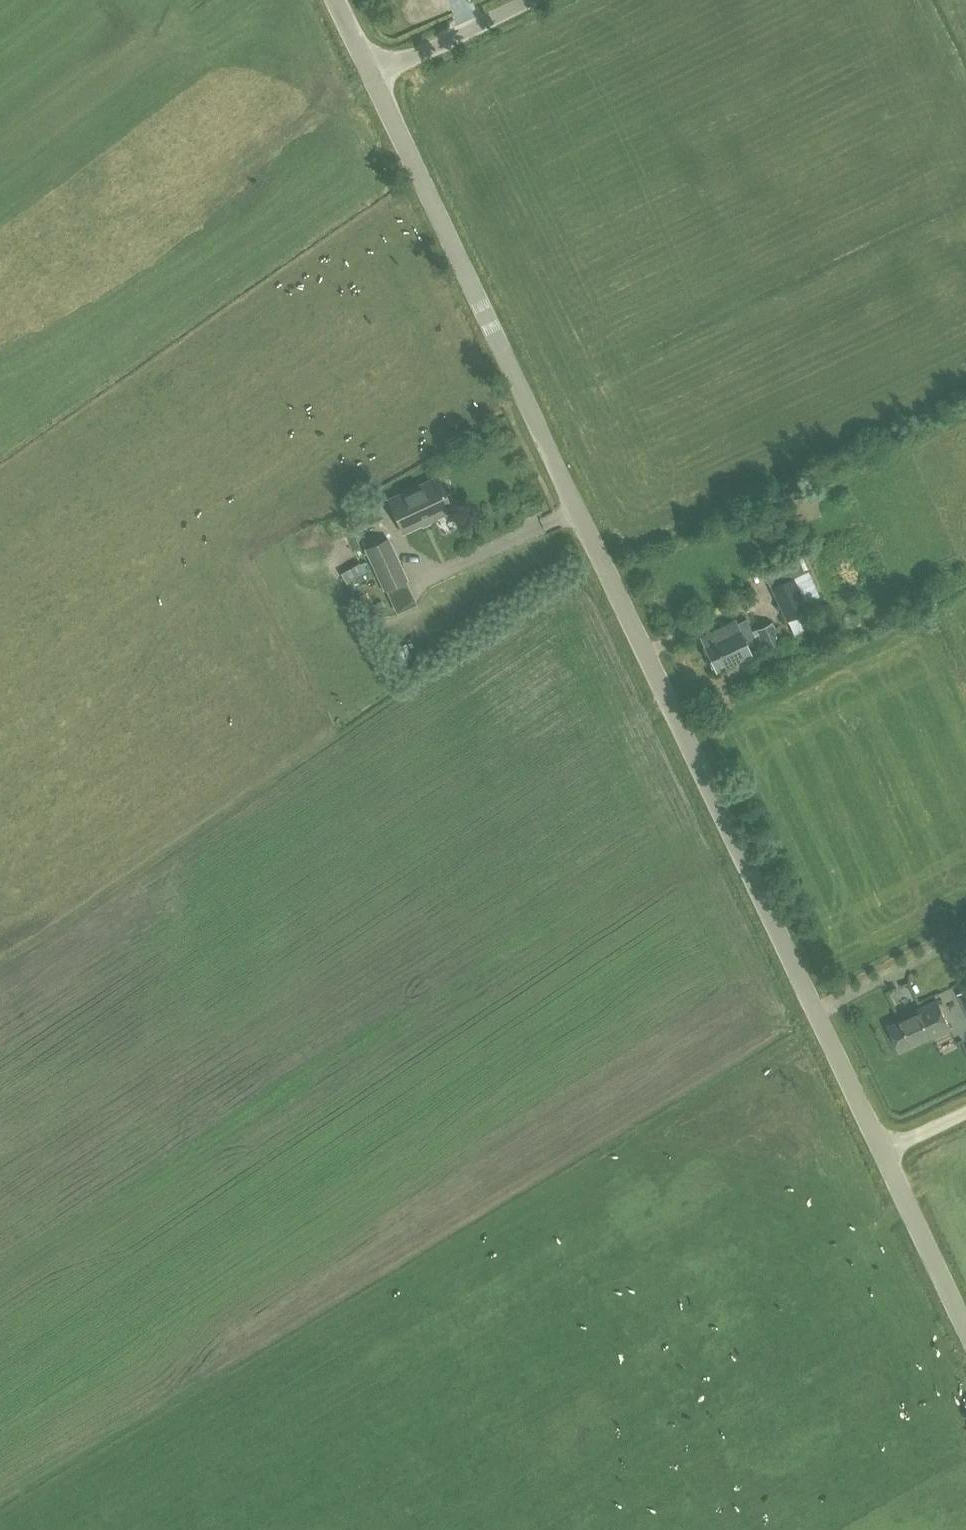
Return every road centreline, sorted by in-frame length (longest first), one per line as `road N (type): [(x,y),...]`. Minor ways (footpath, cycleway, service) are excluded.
road 1 (unclassified): [(965,1330),(372,76)]
road 2 (unclassified): [(372,76),(527,0)]

